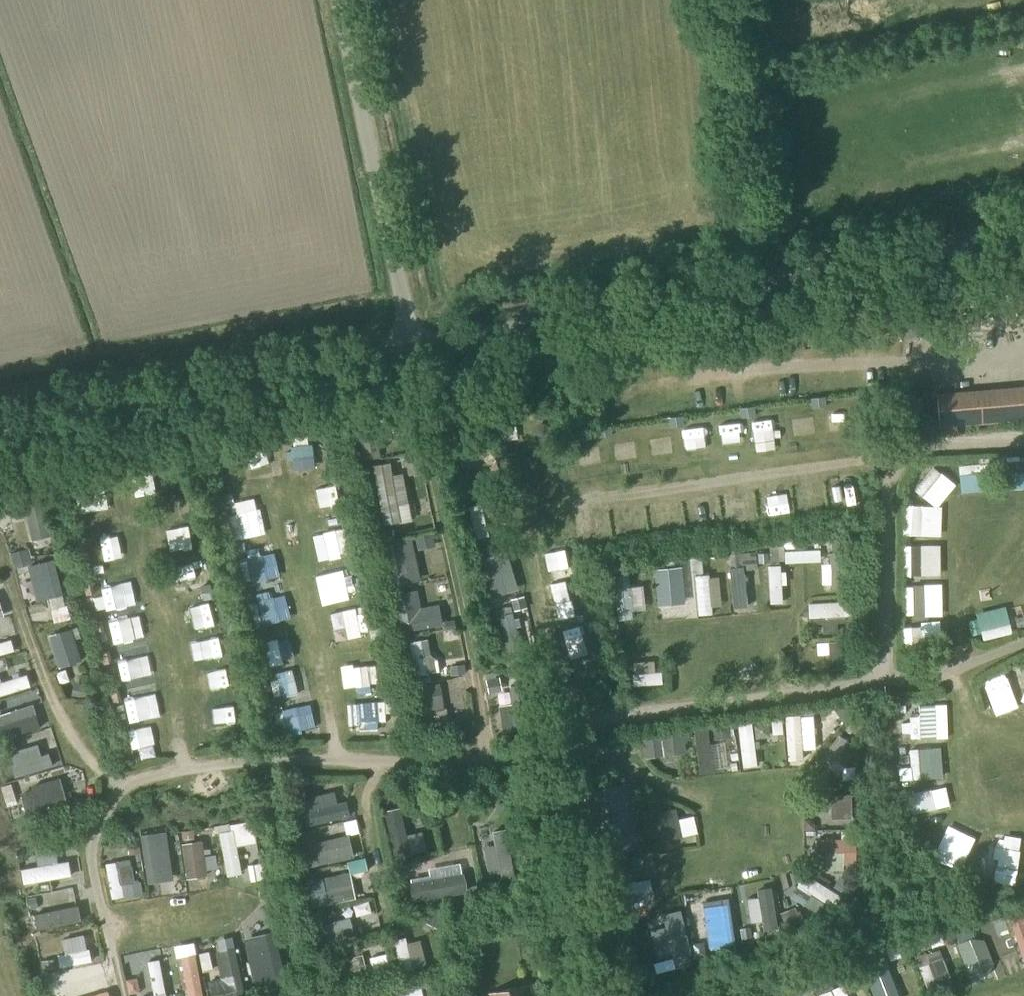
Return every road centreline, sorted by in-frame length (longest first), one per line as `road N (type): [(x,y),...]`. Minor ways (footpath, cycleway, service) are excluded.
road 1 (secondary): [(418,346),(1023,227)]
road 2 (track): [(0,535),(61,718),(82,753),(126,788),(105,814),(91,865),(126,995)]
road 3 (secondary): [(0,428),(418,346)]
road 4 (unclassified): [(418,346),(341,0)]
road 5 (track): [(608,717),(563,399)]
road 6 (track): [(484,757),(484,713),(420,450)]
road 7 (track): [(338,759),(271,457)]
road 8 (track): [(179,774),(114,499)]
road 9 (track): [(943,667),(972,724),(961,744),(975,824),(1023,821)]
road 10 (track): [(687,705),(678,640),(796,626)]
road 11 (track): [(390,763),(368,782),(365,804),(393,933)]
road 12 (track): [(590,738),(670,793),(707,800)]

